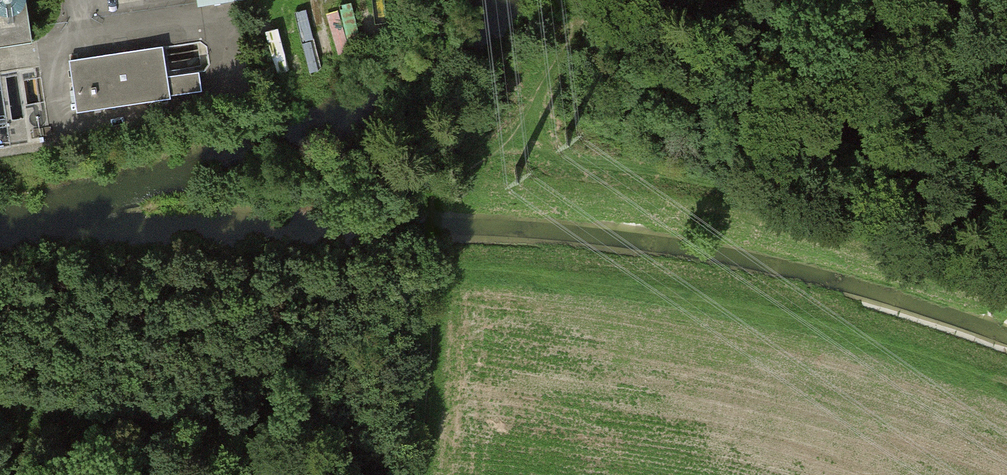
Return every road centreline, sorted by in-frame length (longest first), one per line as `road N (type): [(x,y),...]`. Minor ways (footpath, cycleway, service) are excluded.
road 1 (track): [(1006,171),(758,179),(515,164)]
road 2 (track): [(282,474),(242,448),(134,409),(0,390)]
road 3 (track): [(437,270),(418,474)]
road 4 (track): [(603,0),(584,21),(515,164)]

